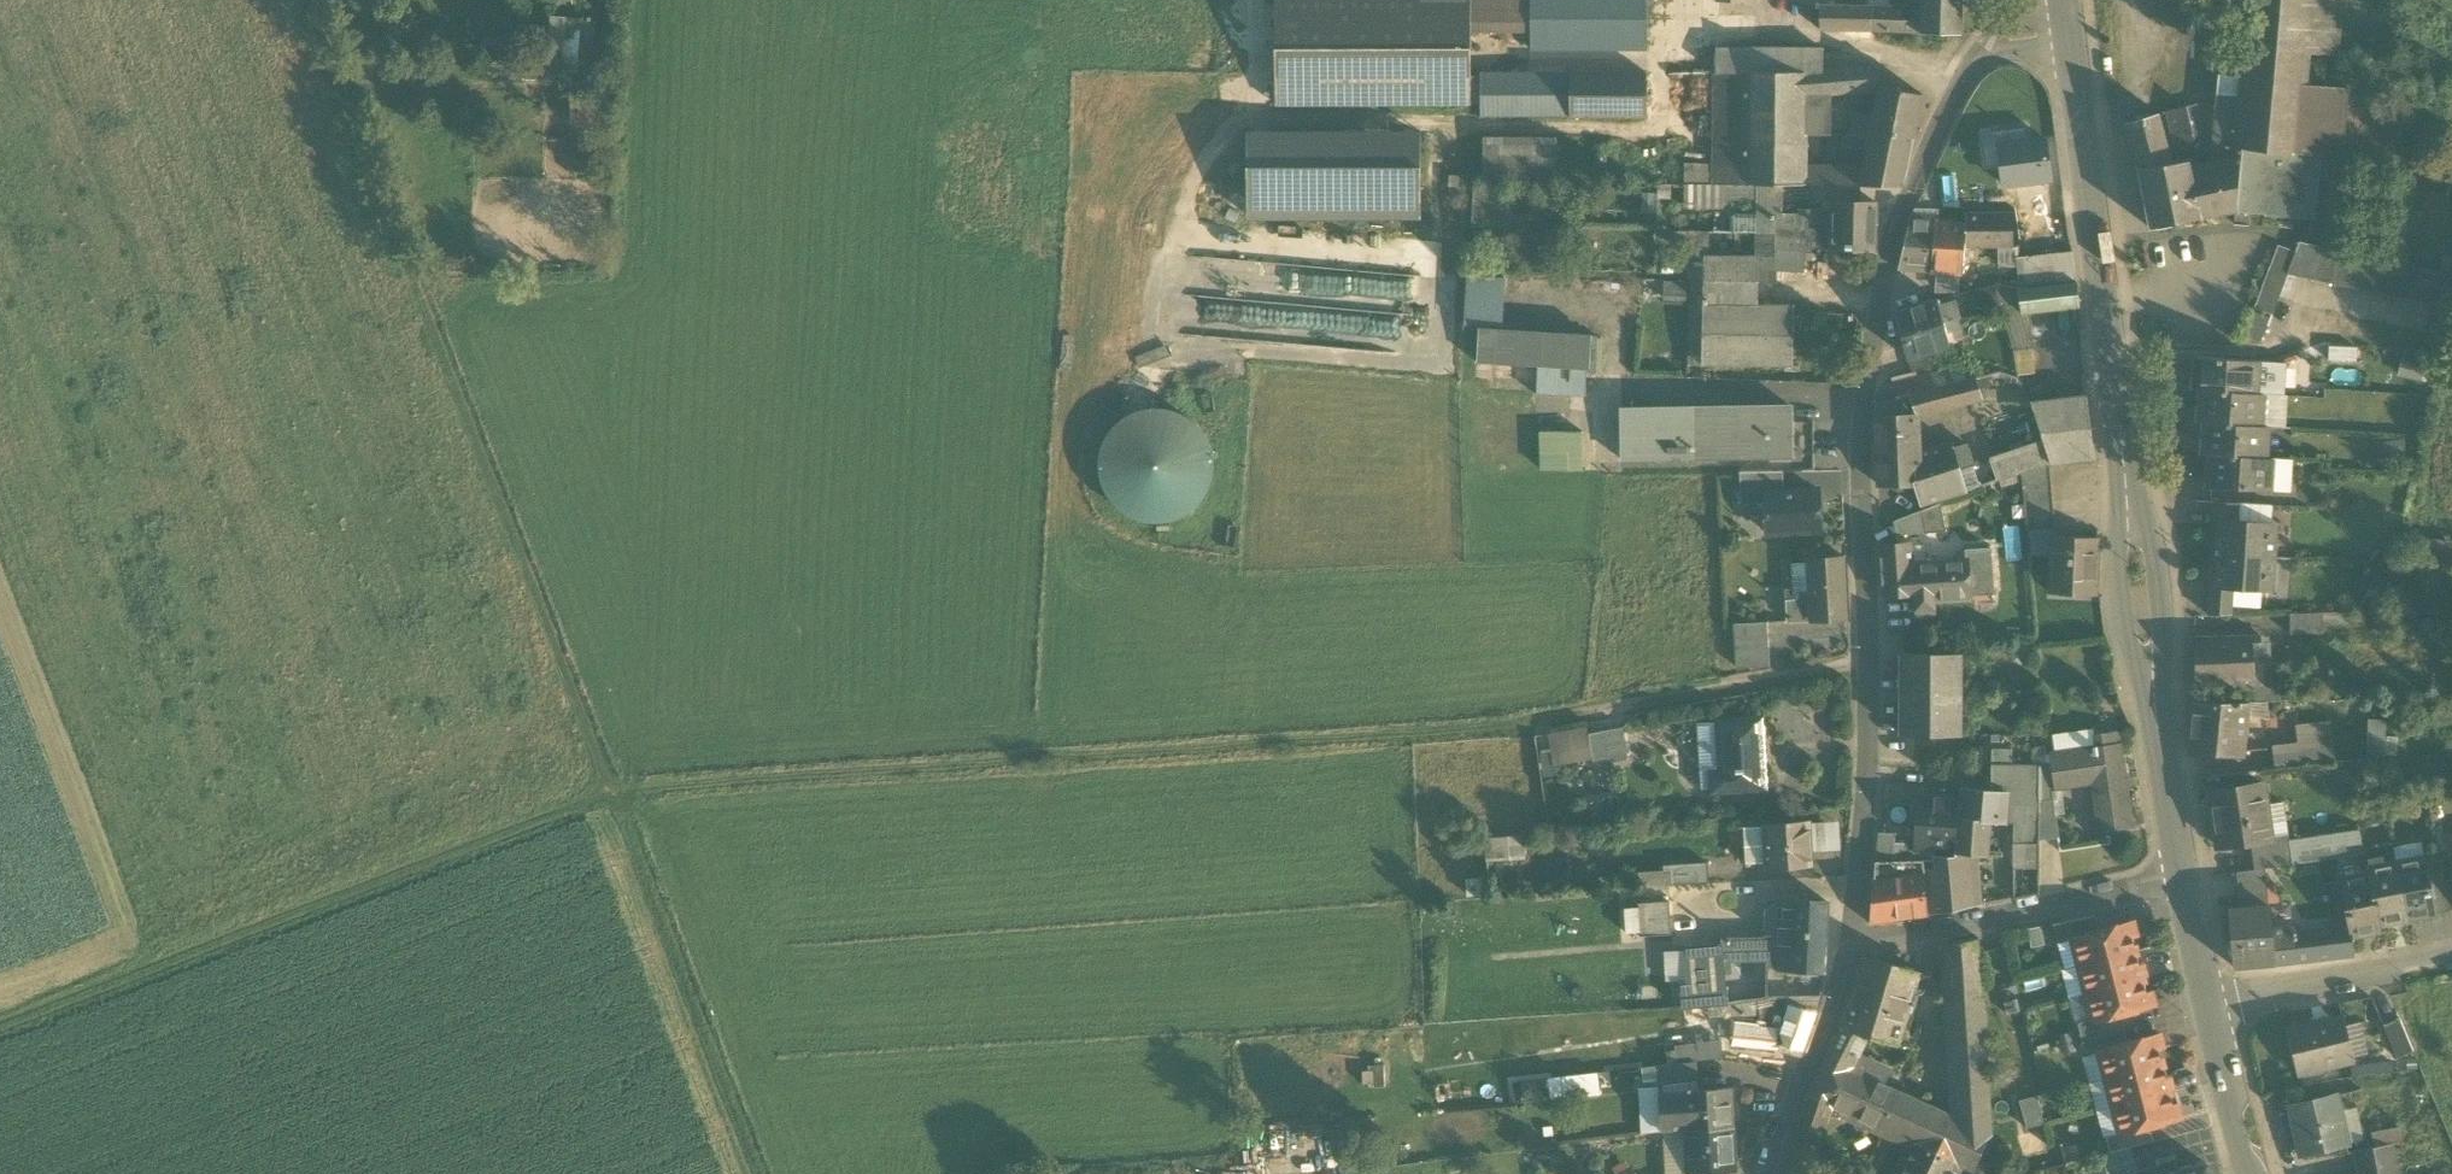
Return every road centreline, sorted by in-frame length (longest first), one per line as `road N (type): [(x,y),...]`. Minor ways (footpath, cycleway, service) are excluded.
road 1 (track): [(1866,660),(1486,729),(612,791)]
road 2 (residential): [(1857,949),(1873,768),(1862,461),(1891,230),(1996,30),(2069,10)]
road 3 (tertiary): [(2190,876),(2143,638),(2069,10)]
road 4 (track): [(307,0),(612,791)]
road 5 (track): [(612,791),(0,1027)]
road 6 (residential): [(1857,949),(2190,876)]
road 7 (residential): [(2208,1003),(2451,954)]
road 8 (residential): [(1769,1173),(1857,949)]
road 9 (tertiary): [(2257,1173),(2208,1003)]
road 10 (tertiary): [(2208,1003),(2190,876)]

